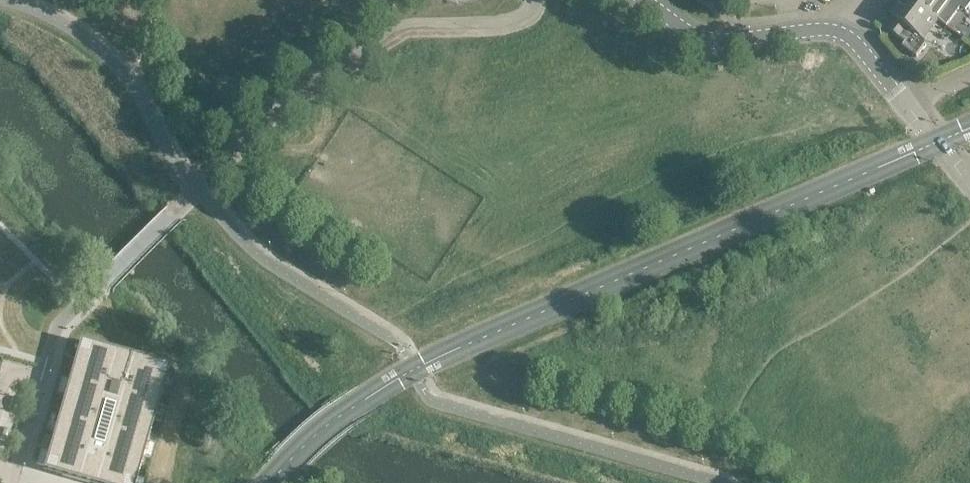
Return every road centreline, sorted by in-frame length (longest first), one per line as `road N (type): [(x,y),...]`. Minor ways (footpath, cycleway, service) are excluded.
road 1 (tertiary): [(844,33),(720,46),(701,42),(640,0)]

